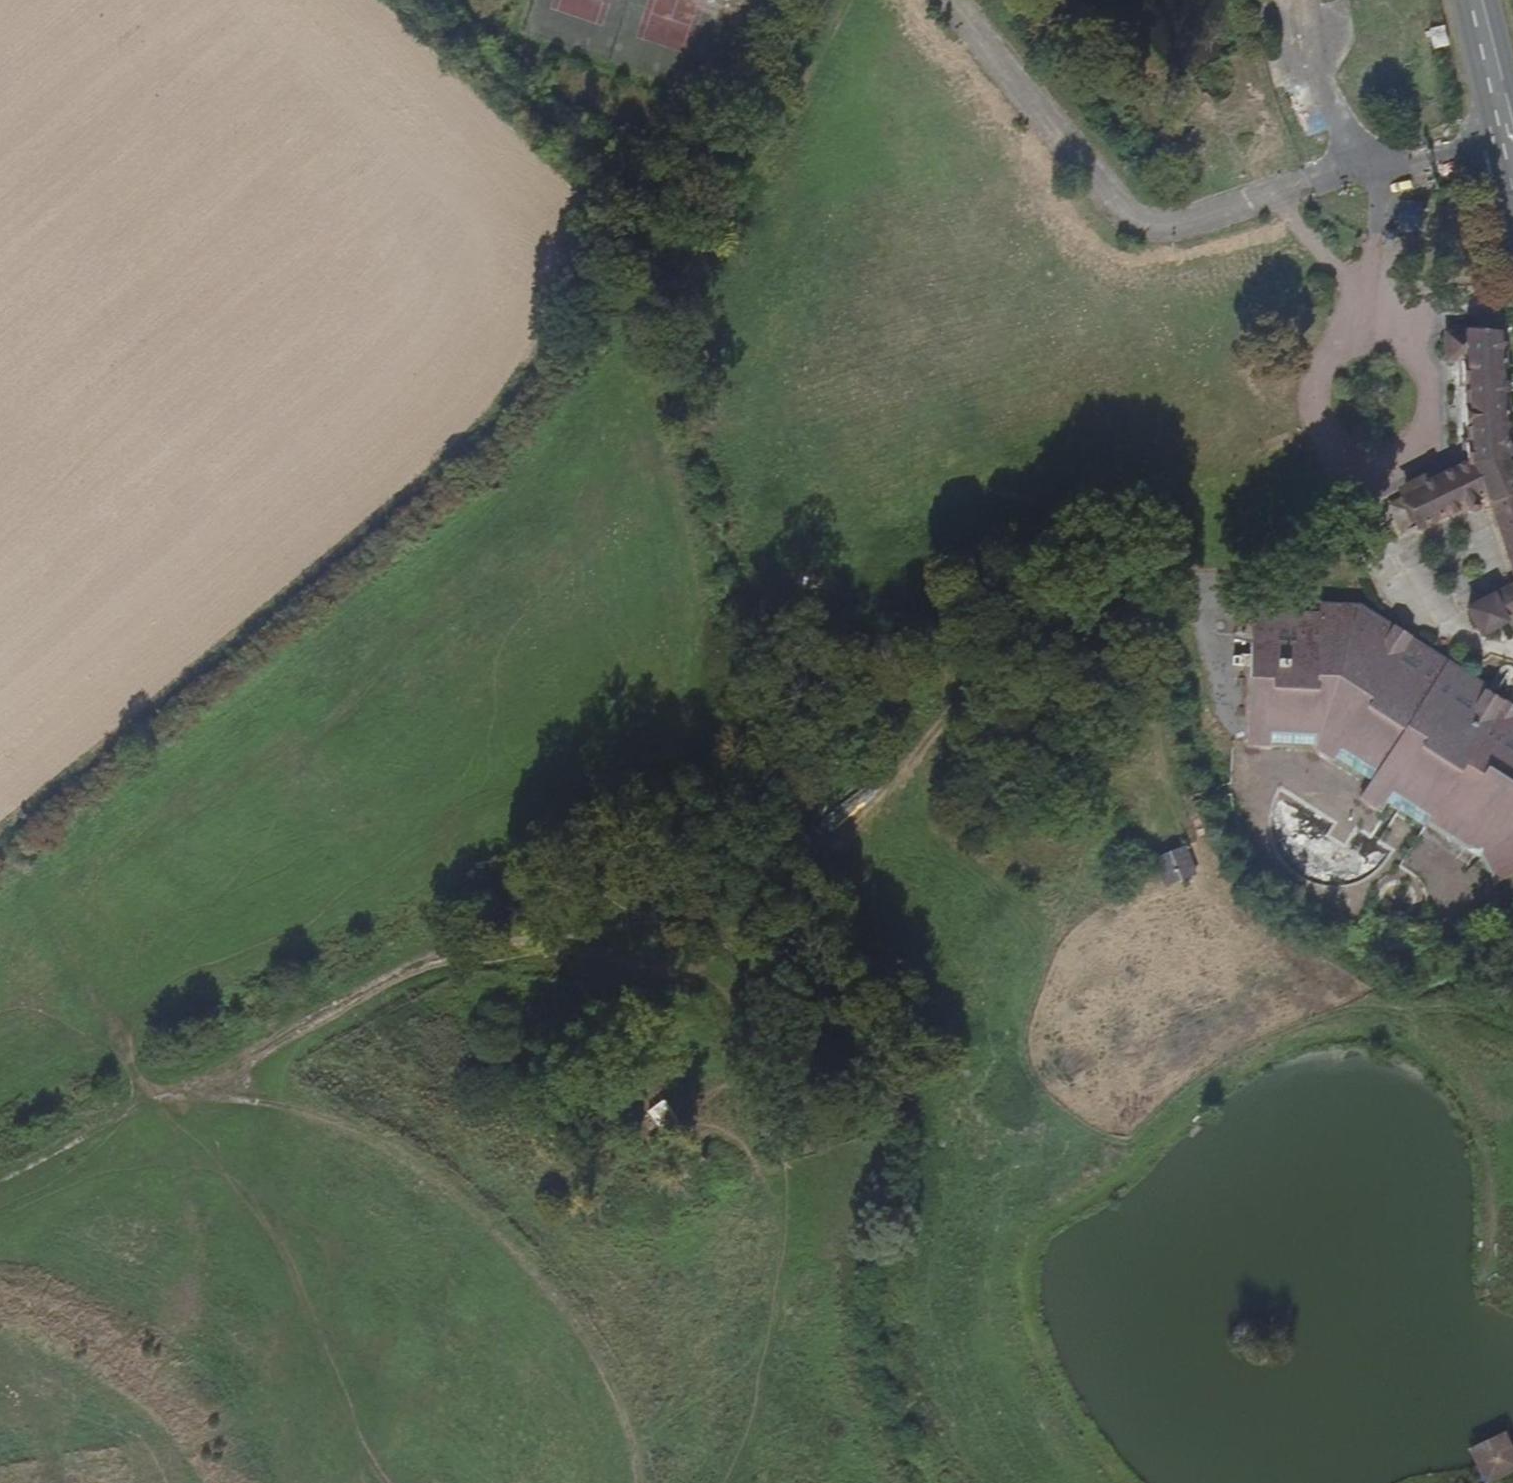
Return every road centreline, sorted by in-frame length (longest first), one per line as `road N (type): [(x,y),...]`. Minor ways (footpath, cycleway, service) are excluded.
road 1 (primary): [(1512,154),(1474,0)]

